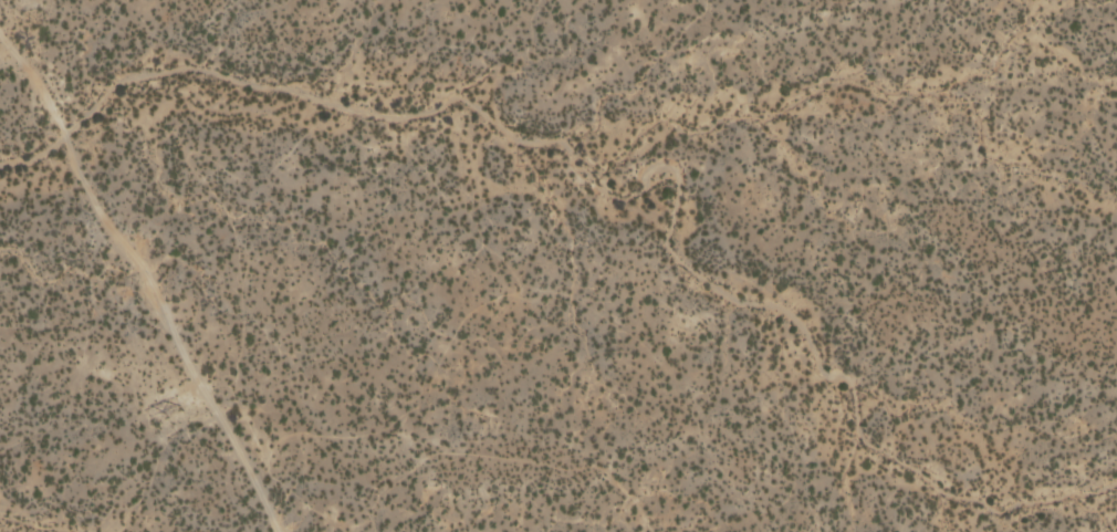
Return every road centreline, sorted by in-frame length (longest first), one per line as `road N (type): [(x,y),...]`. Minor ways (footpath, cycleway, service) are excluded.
road 1 (track): [(284,531),(180,356),(133,257),(95,206),(40,88),(0,34)]

